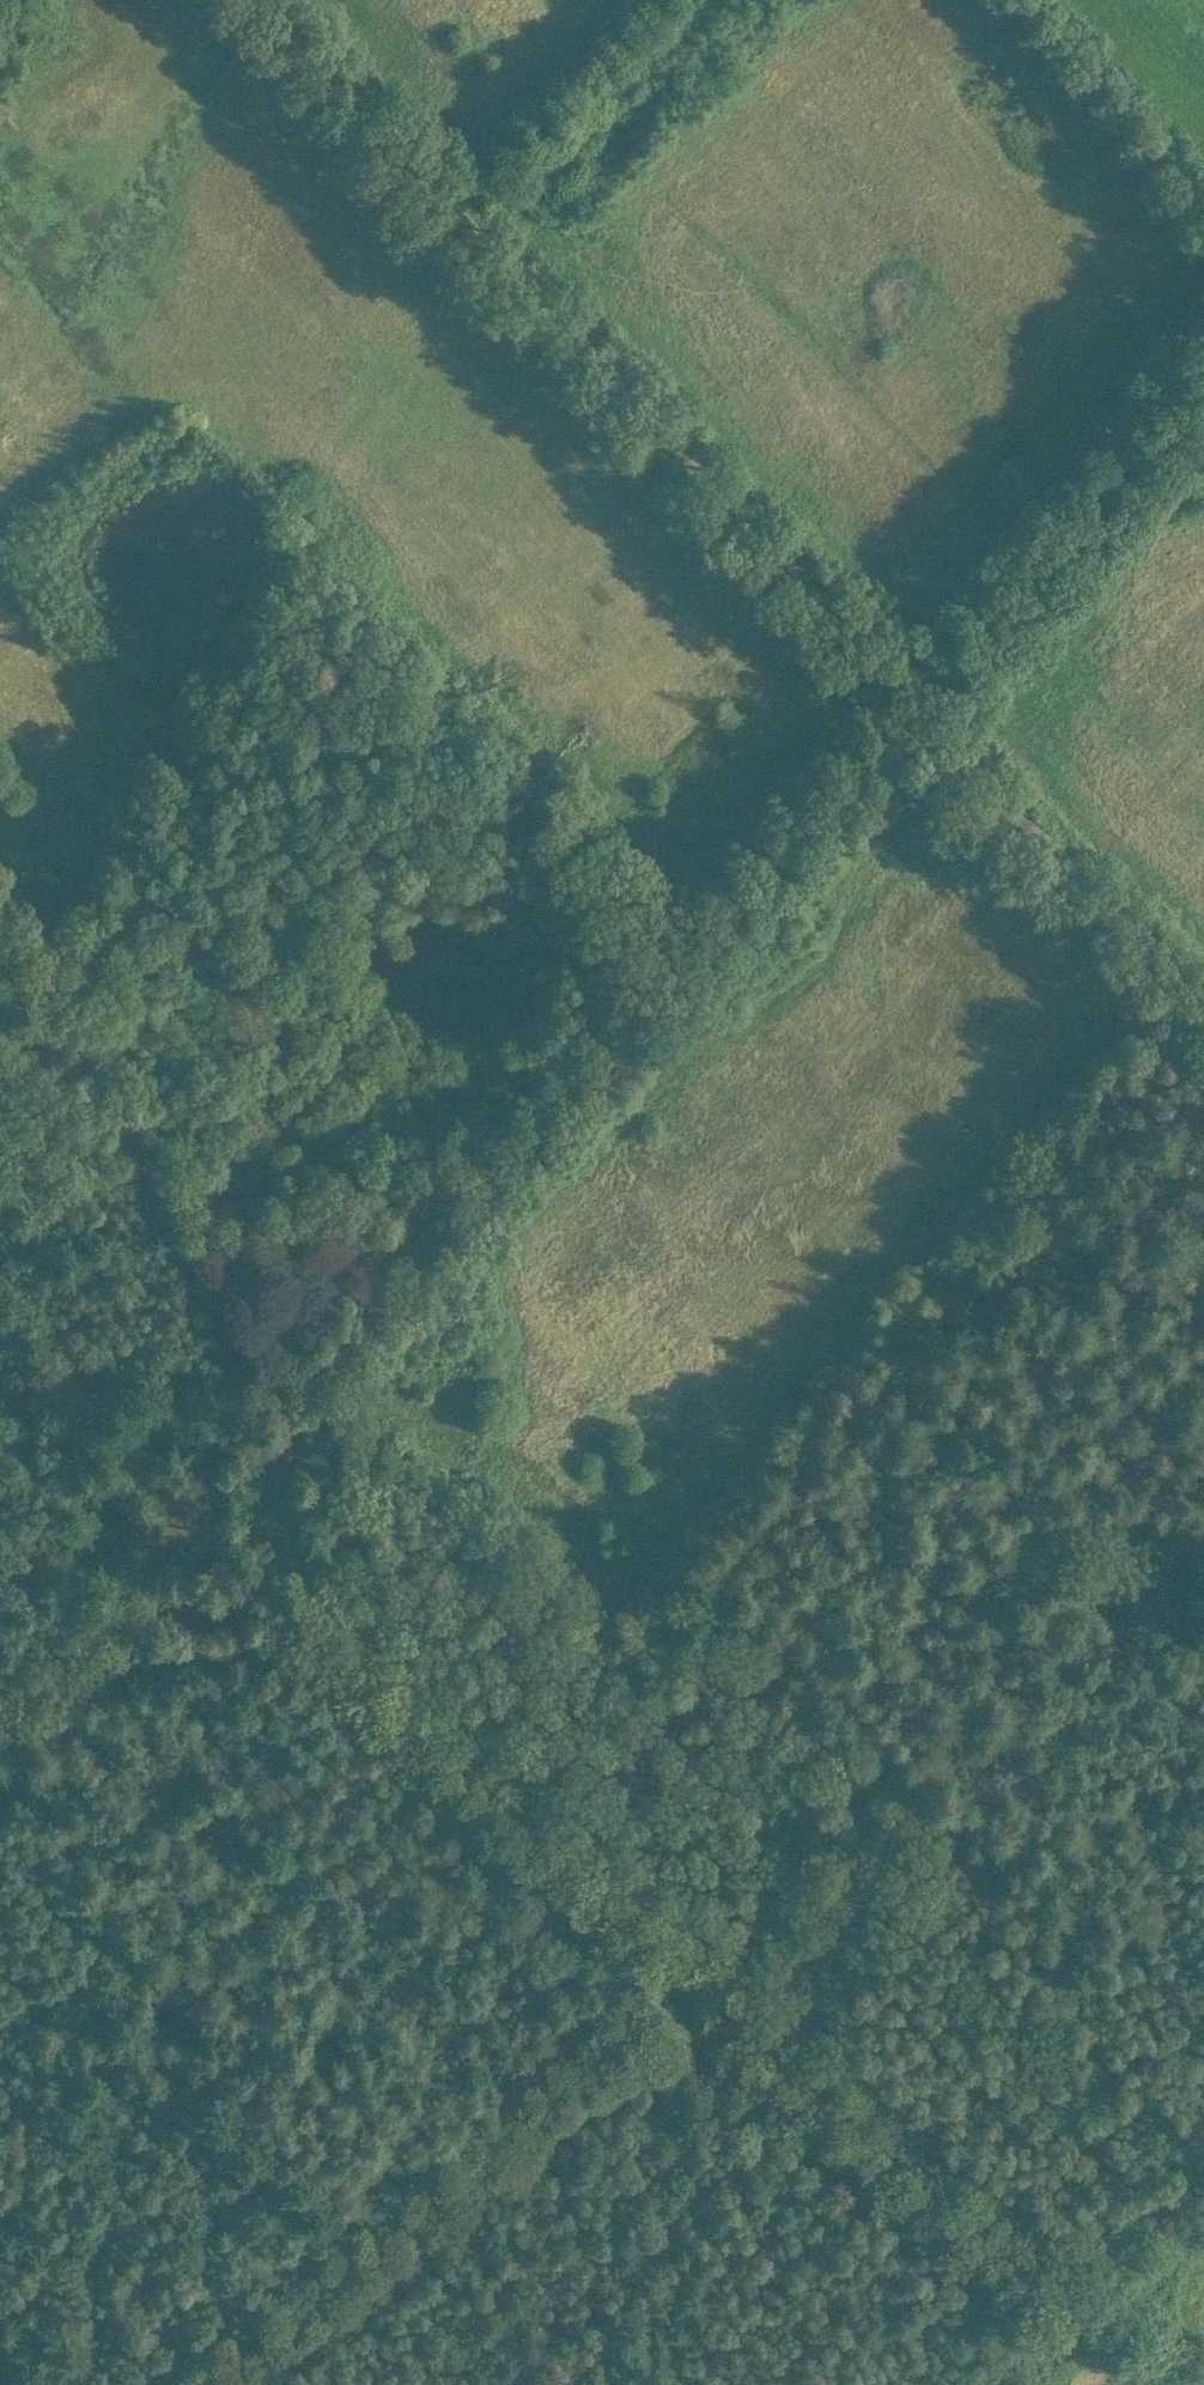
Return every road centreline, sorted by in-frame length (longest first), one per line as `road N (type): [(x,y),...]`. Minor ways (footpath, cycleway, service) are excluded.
road 1 (track): [(261,0),(1203,1027)]
road 2 (track): [(0,1348),(187,1521)]

